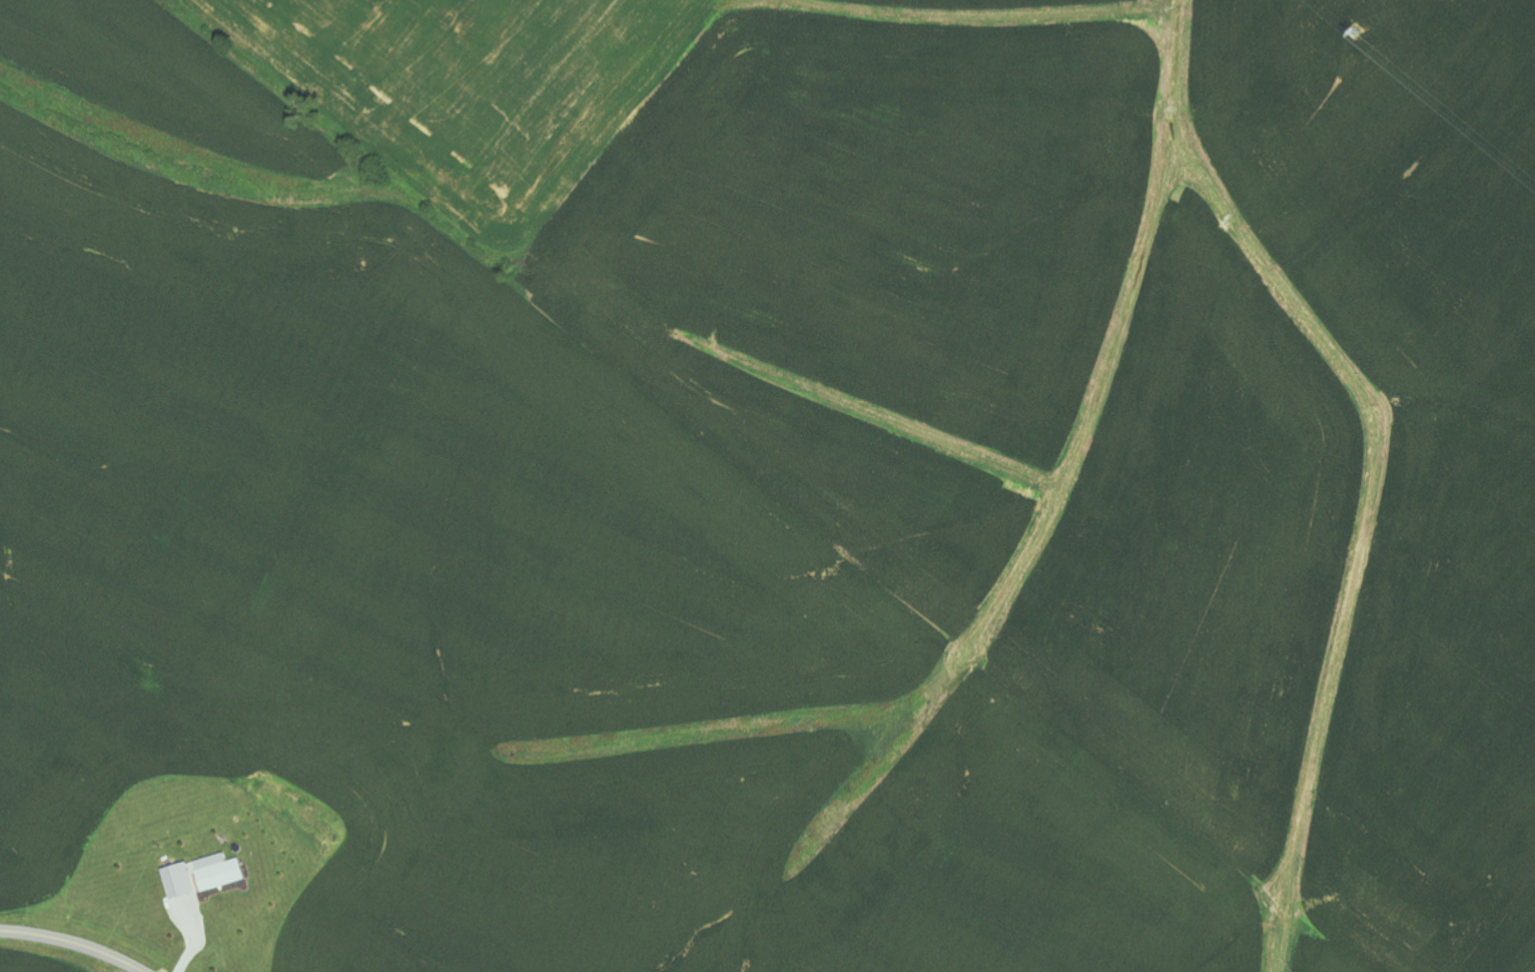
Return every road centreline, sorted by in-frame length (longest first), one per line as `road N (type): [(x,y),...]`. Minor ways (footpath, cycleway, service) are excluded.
road 1 (tertiary): [(140,971),(78,945),(0,930)]

